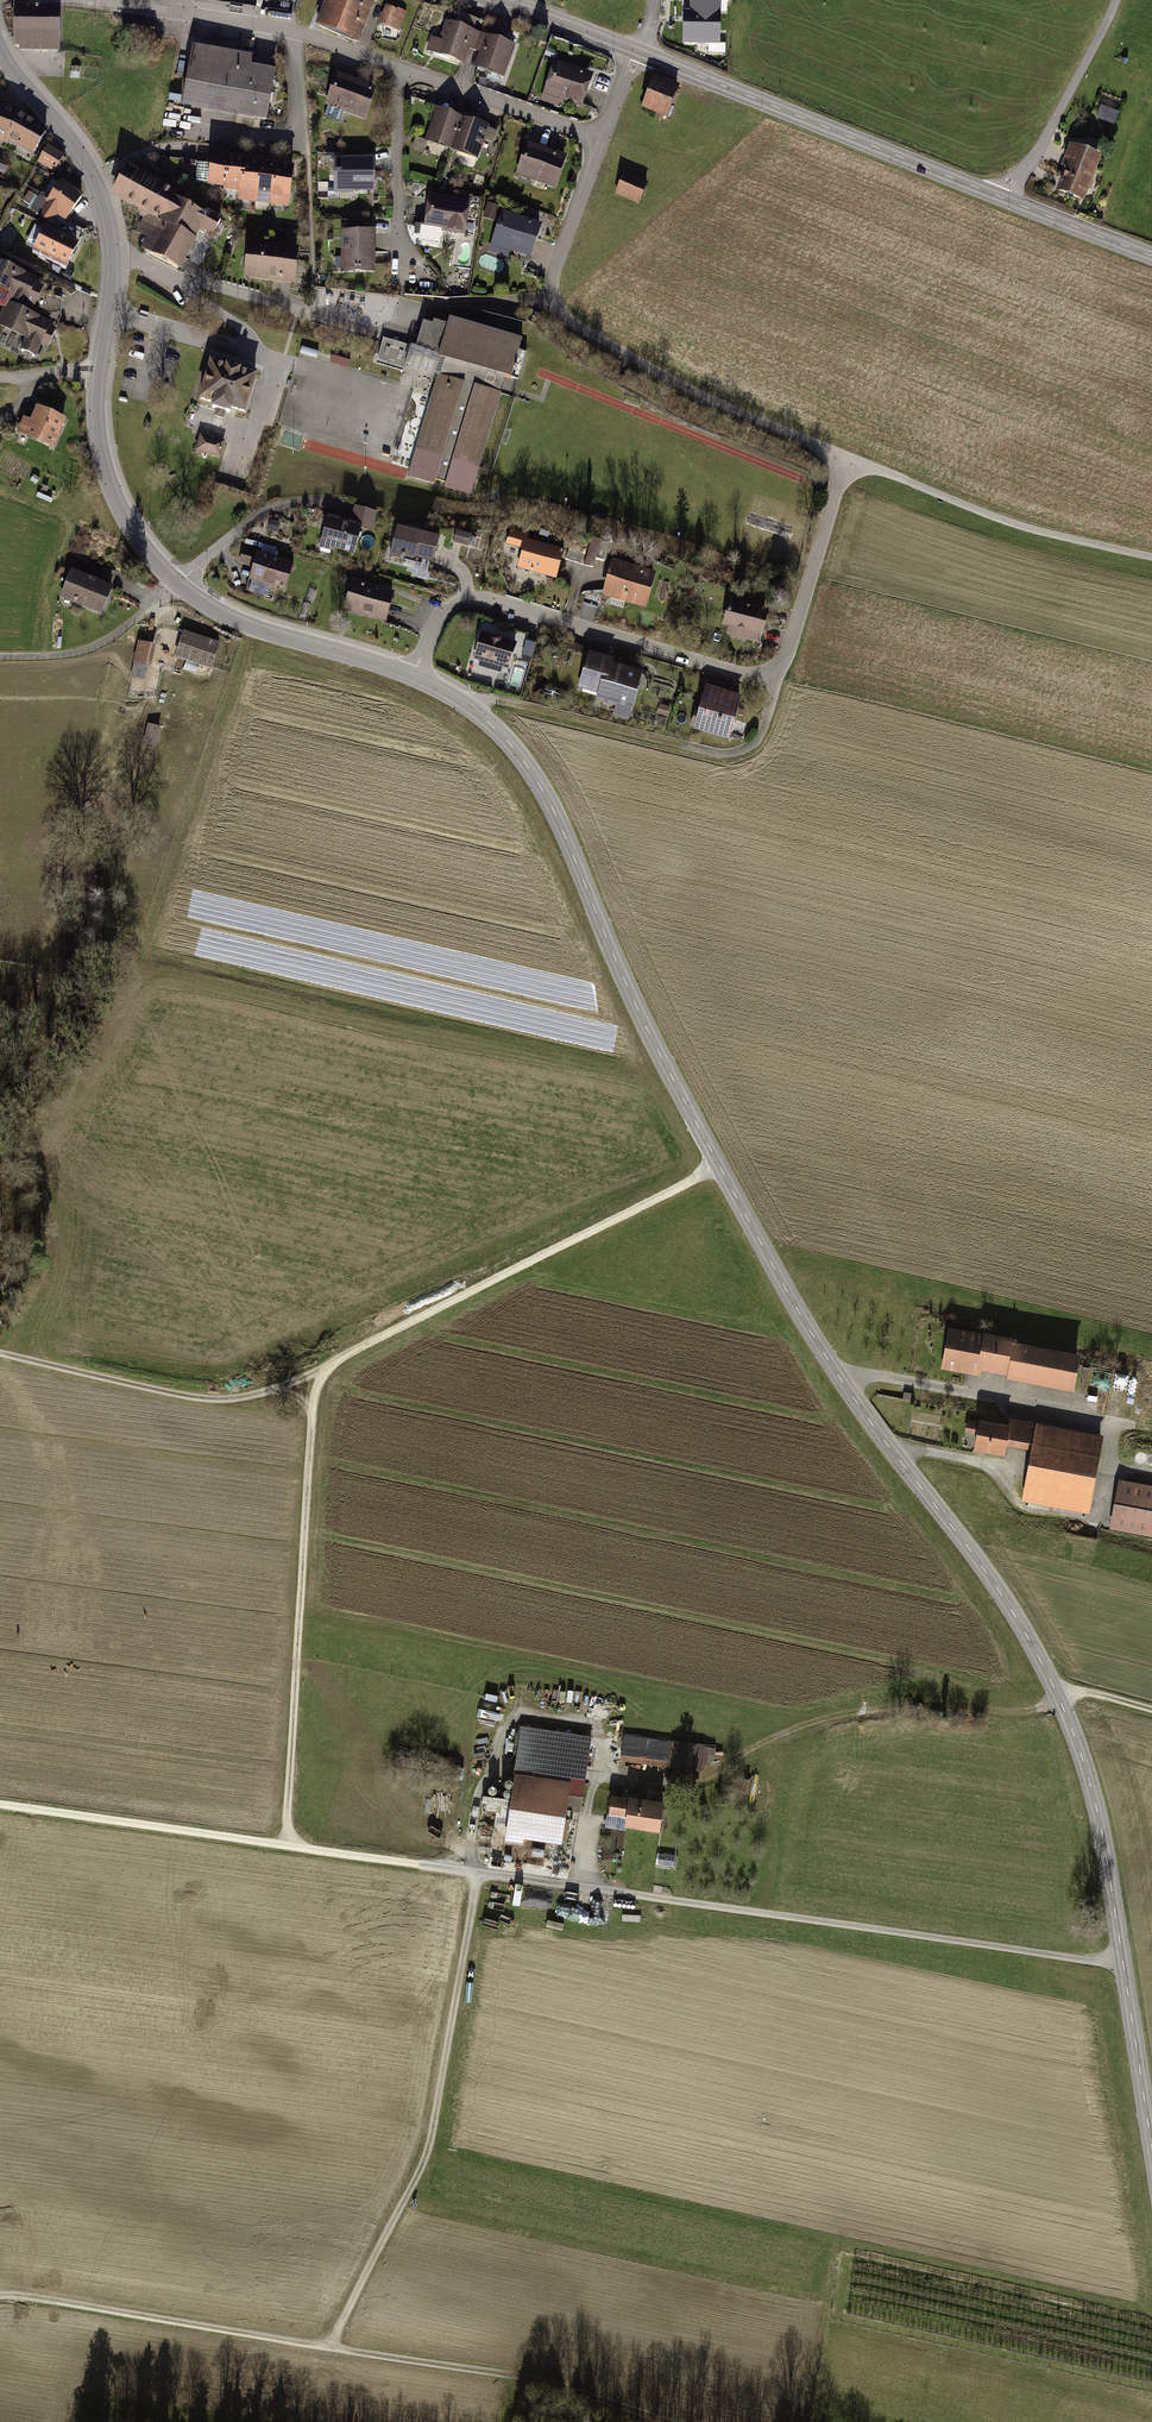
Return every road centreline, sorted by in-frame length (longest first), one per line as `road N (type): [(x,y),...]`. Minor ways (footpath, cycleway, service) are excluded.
road 1 (secondary): [(1151,2145),(1100,1818),(1059,1695),(1017,1618),(833,1369),(765,1254),(640,1015),(535,779),(473,711),(416,678)]
road 2 (residential): [(602,140),(555,276),(557,310),(713,403),(847,462),(782,672),(756,680),(485,601),(450,612),(416,678)]
road 3 (track): [(719,1166),(324,1376),(313,1409),(287,1820),(298,1848)]
road 4 (track): [(671,2421),(542,2382),(0,2297)]
road 5 (track): [(1123,1959),(469,1873)]
road 6 (track): [(1151,1712),(1059,1695),(1028,1713),(889,1710),(810,1724),(713,1773),(663,1784),(598,1779)]
road 7 (tertiary): [(637,52),(1151,256)]
road 8 (track): [(469,1873),(0,1806)]
road 9 (track): [(580,1887),(601,1745),(590,1724),(559,1717),(521,1718),(503,1736),(476,1797),(469,1873)]
road 10 (track): [(0,1353),(190,1398),(238,1400),(286,1389),(335,1364)]
road 11 (residential): [(402,70),(293,33),(69,0)]
road 12 (track): [(847,462),(993,518),(1151,559)]
road 13 (secondary): [(416,678),(261,632),(181,587)]
road 14 (secondary): [(181,587),(127,525),(112,489),(97,411),(99,369)]
road 15 (secondary): [(115,251),(77,149),(0,53)]
road 16 (track): [(473,711),(491,701),(683,749)]
road 17 (residential): [(602,140),(402,70)]
road 18 (residential): [(314,312),(164,273),(115,251)]
road 19 (track): [(0,659),(58,658),(105,645),(181,587)]
road 20 (residential): [(402,70),(398,234),(406,270)]
road 21 (residential): [(181,587),(262,516),(290,505),(346,510)]
road 22 (residential): [(110,314),(280,367)]
road 23 (tertiary): [(499,0),(637,52)]

